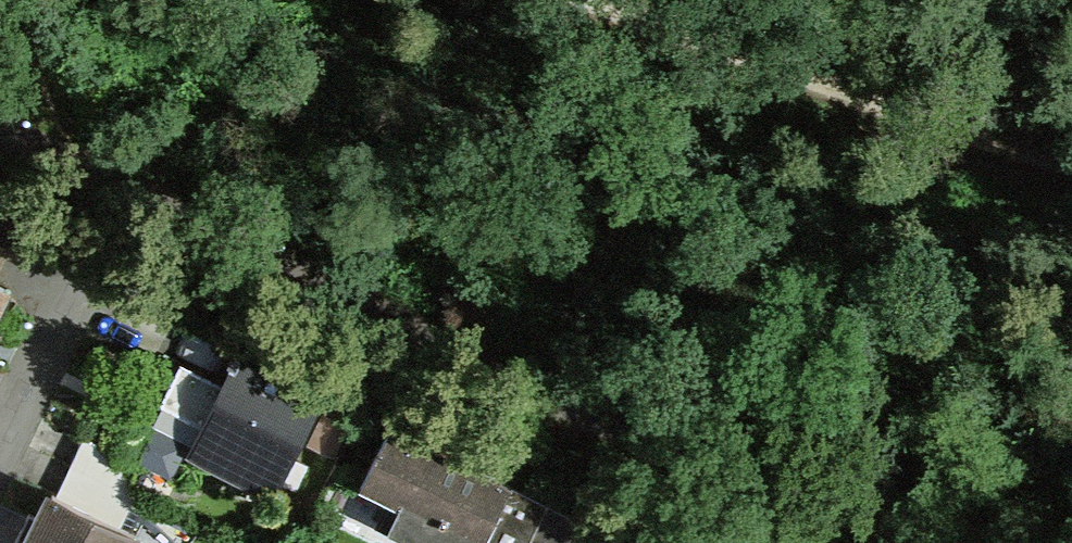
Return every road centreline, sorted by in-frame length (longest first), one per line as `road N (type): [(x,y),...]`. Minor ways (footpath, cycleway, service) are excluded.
road 1 (residential): [(844,542),(0,130)]
road 2 (track): [(616,0),(959,138),(1071,168)]
road 3 (residential): [(0,445),(80,281)]

